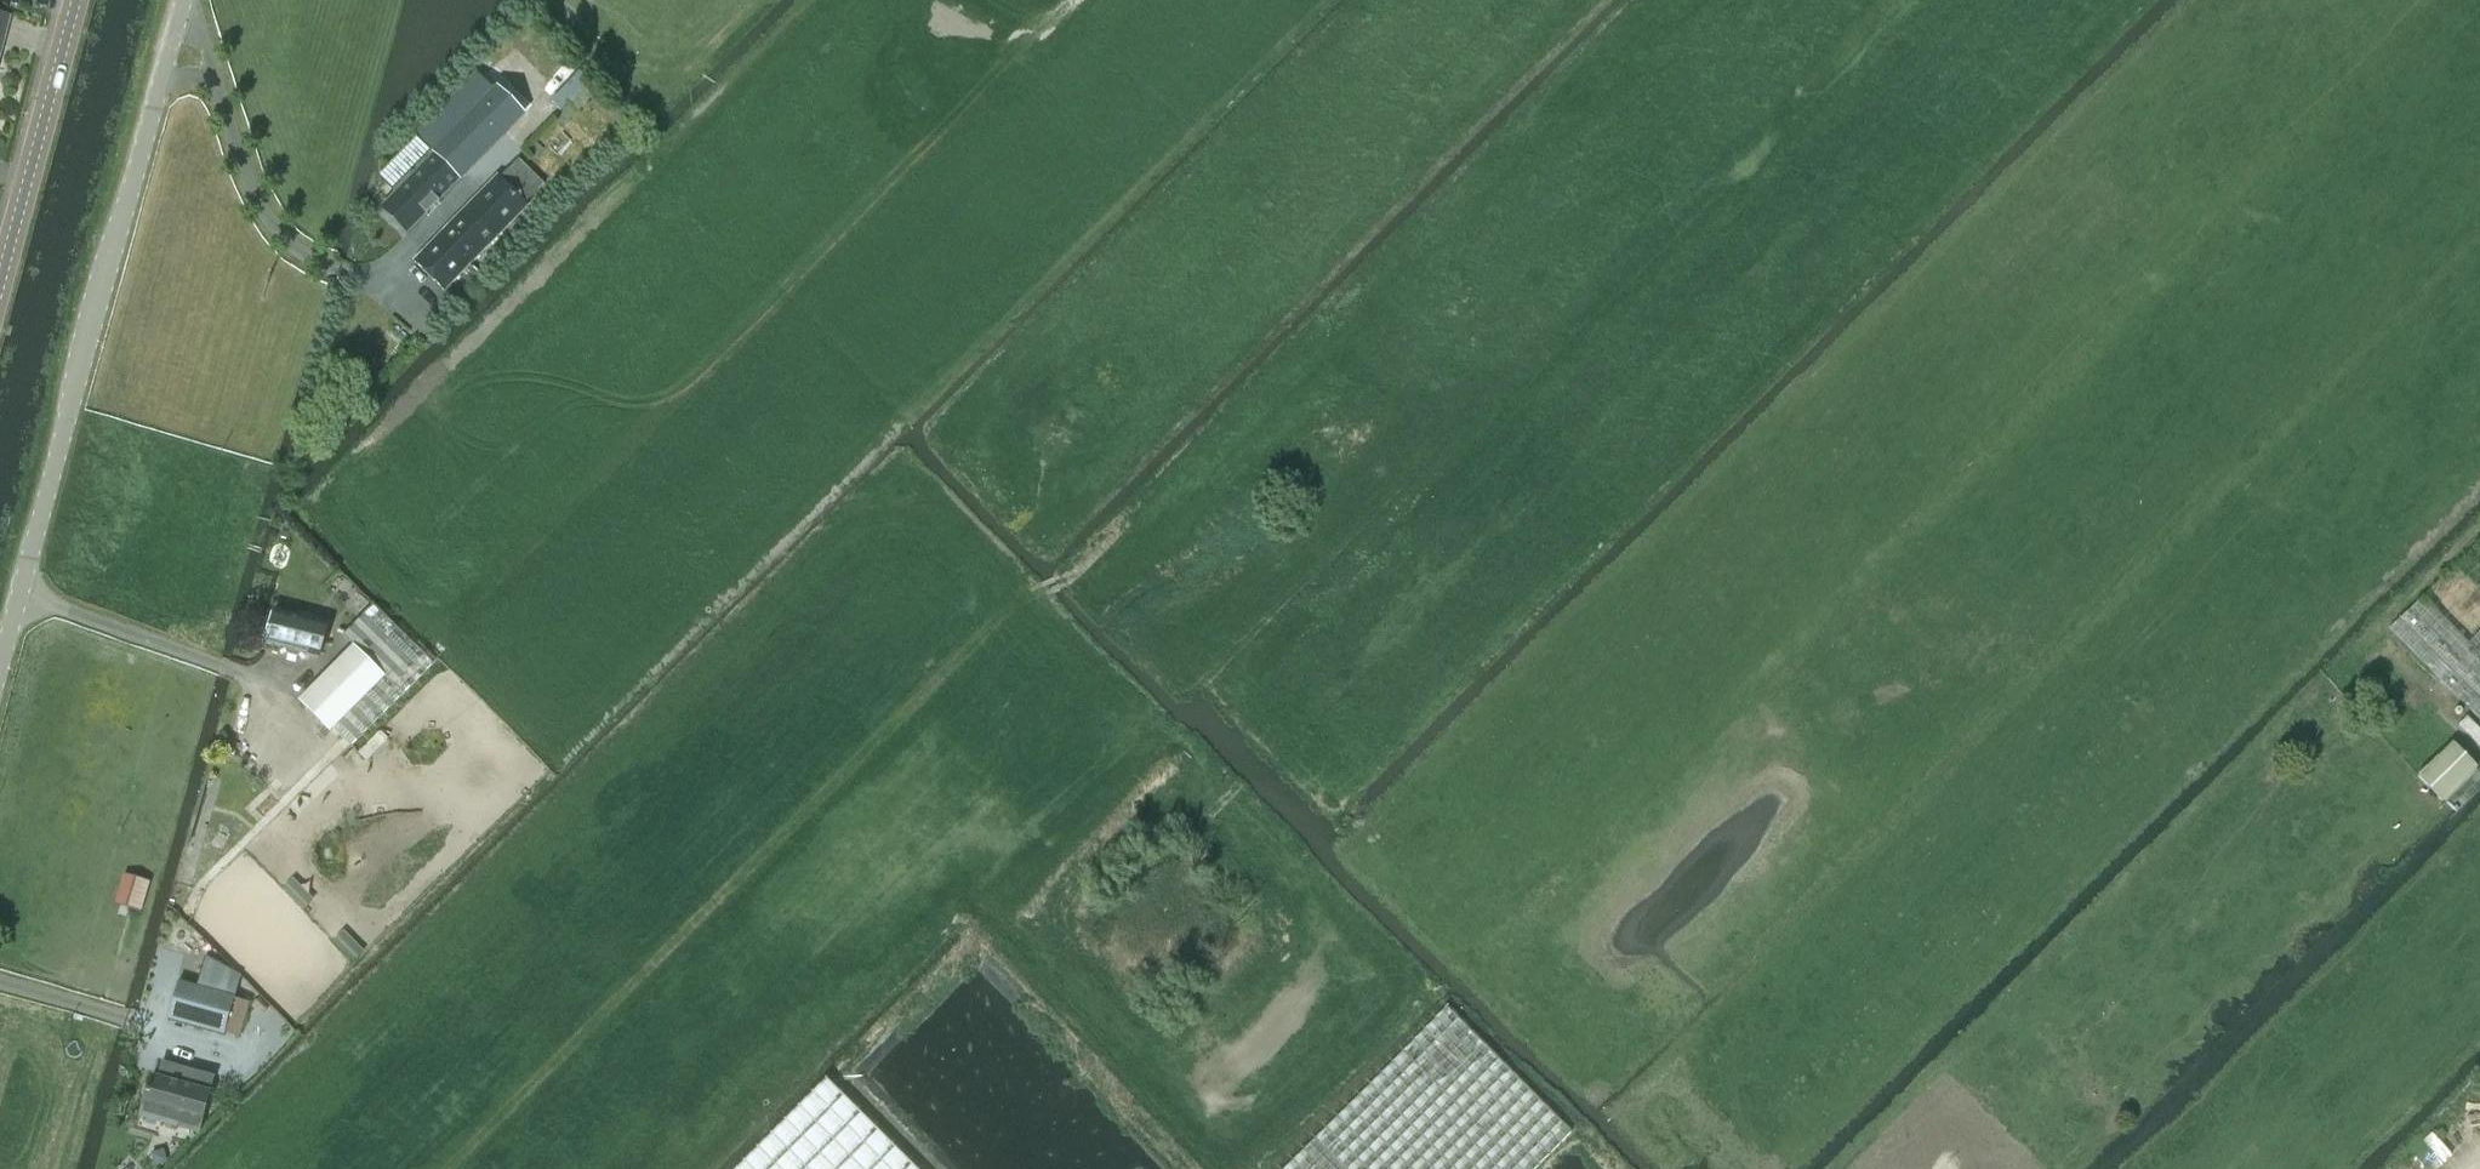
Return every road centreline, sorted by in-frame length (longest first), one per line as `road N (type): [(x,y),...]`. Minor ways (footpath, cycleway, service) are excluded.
road 1 (unclassified): [(0,666),(184,0)]
road 2 (tertiary): [(0,281),(76,0)]

